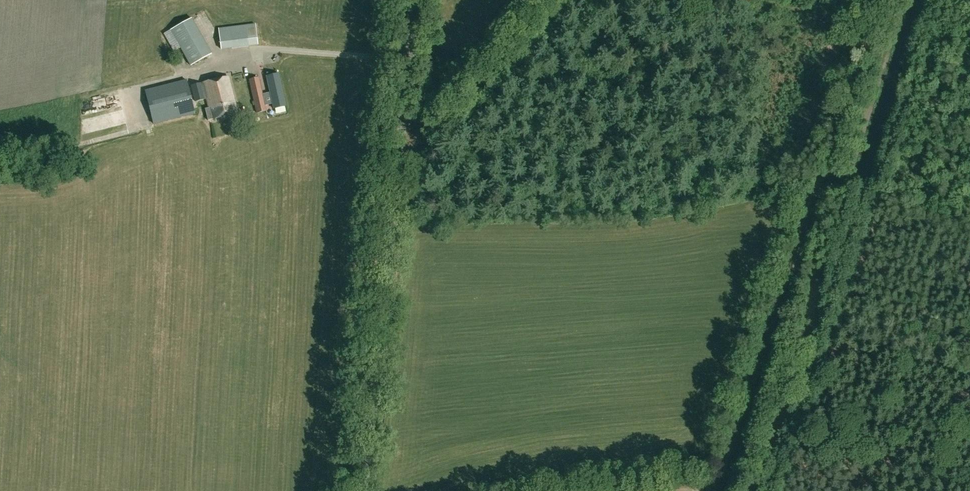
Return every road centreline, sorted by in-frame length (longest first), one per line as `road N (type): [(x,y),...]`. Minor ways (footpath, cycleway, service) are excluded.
road 1 (unclassified): [(366,490),(417,0)]
road 2 (track): [(138,129),(0,152)]

